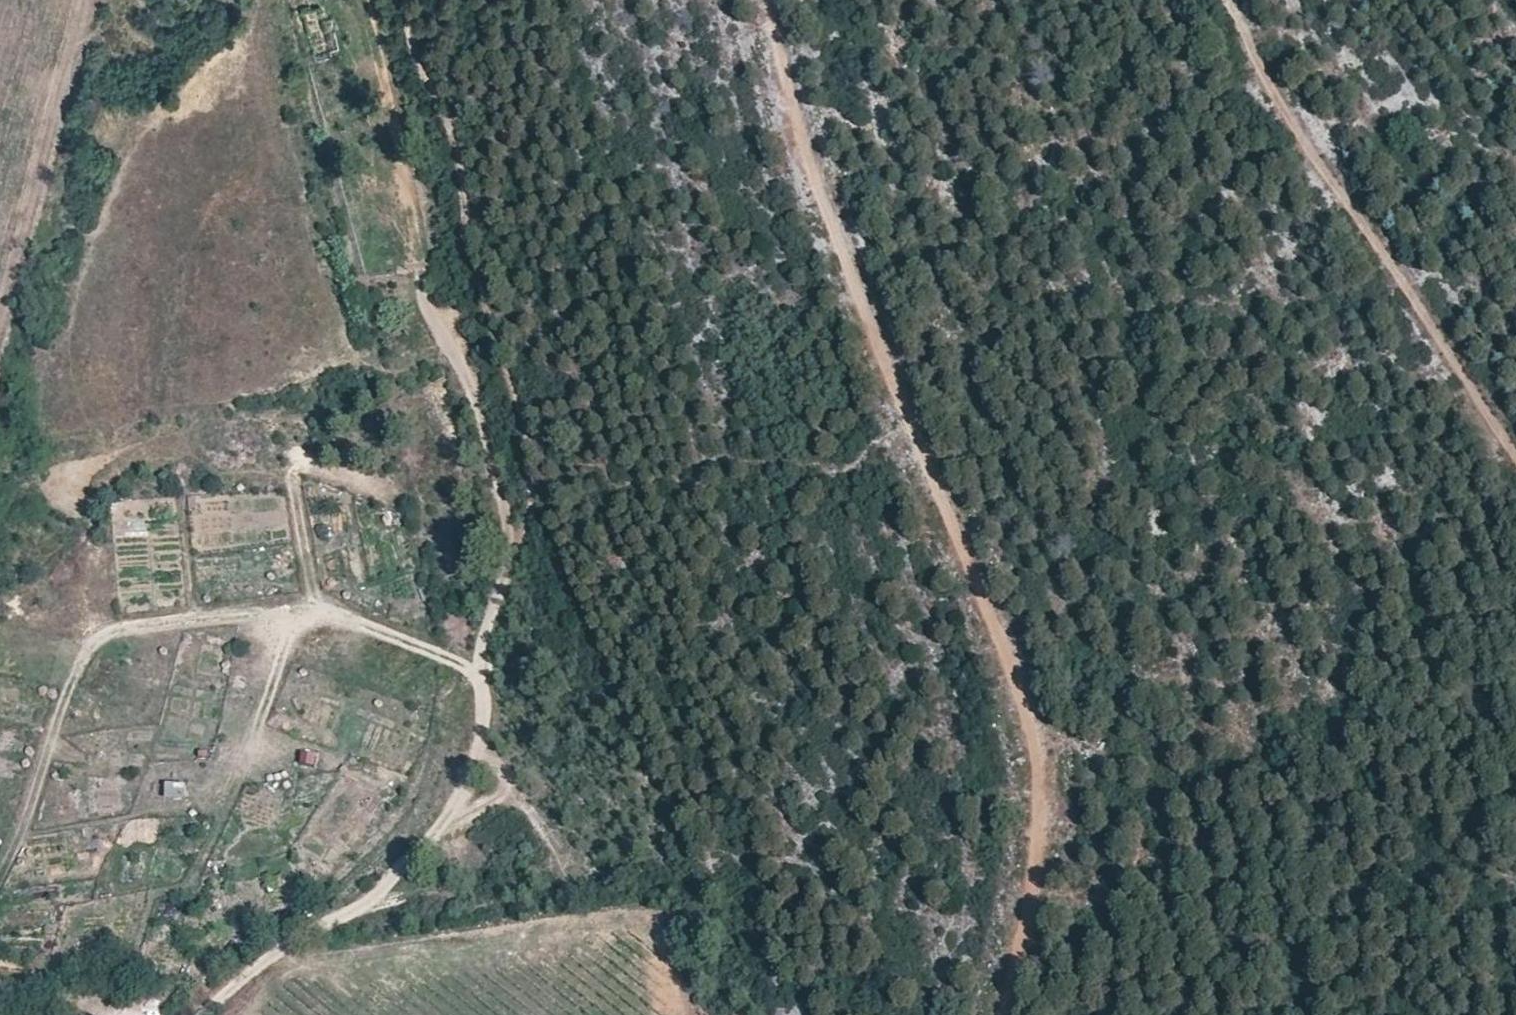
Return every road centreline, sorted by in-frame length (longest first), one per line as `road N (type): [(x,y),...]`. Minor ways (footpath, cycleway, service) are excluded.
road 1 (track): [(769,0),(787,113),(1013,669),(1032,850),(1004,1014)]
road 2 (track): [(512,559),(477,665),(479,768),(441,831),(369,903),(276,949),(208,1014)]
road 3 (track): [(1224,0),(1261,80),(1515,460)]
road 4 (track): [(419,279),(486,449),(512,559)]

